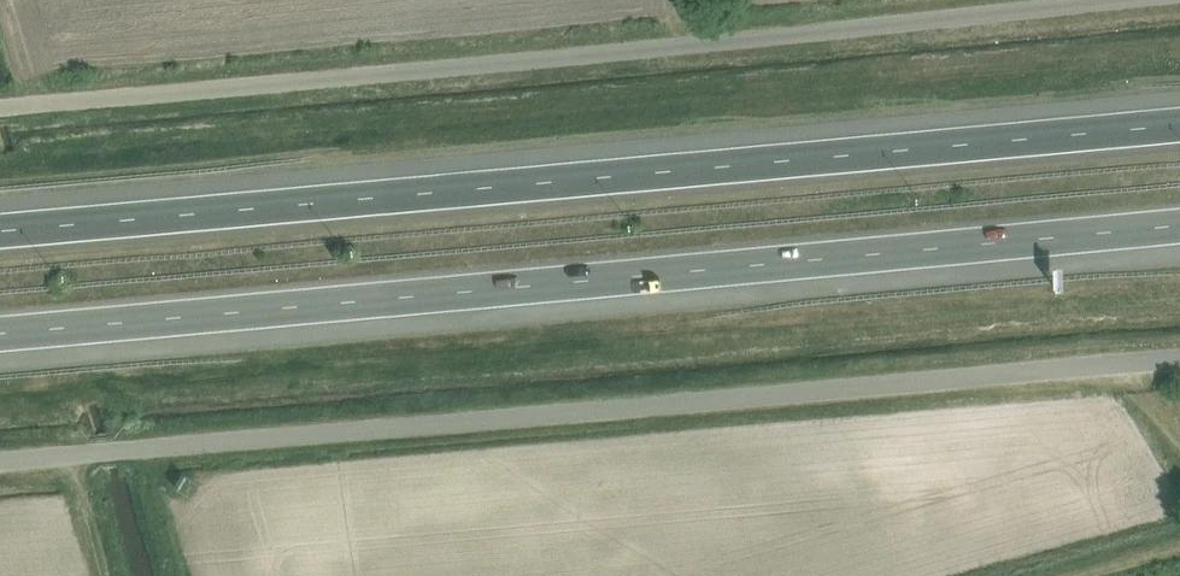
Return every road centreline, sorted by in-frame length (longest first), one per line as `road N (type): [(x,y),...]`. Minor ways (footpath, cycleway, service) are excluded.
road 1 (motorway): [(0,329),(1179,224)]
road 2 (unclassified): [(0,462),(1179,359)]
road 3 (motorway): [(1179,125),(0,228)]
road 4 (unclassified): [(0,108),(1115,0)]

